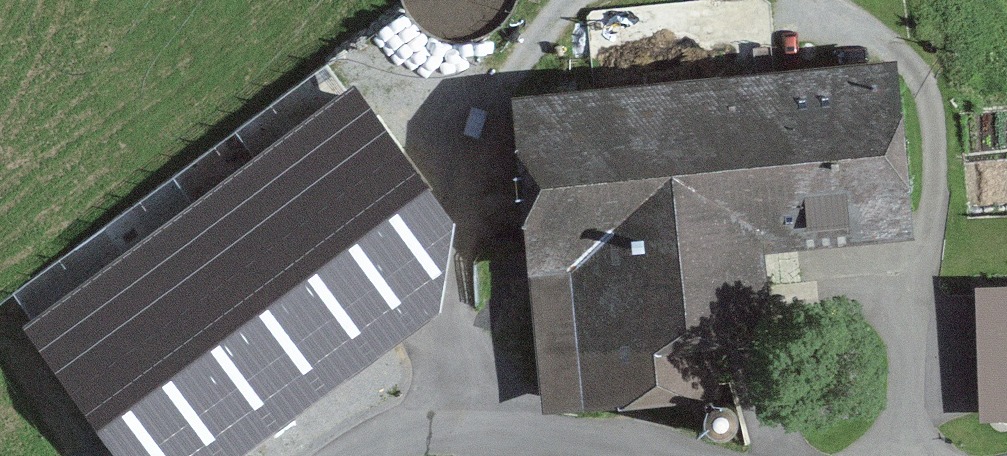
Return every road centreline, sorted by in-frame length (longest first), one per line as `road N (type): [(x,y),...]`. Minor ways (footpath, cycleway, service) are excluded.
road 1 (track): [(921,455),(934,116),(917,71),(825,0)]
road 2 (track): [(398,432),(445,405),(457,376),(457,246),(491,127),(529,57),(576,0)]
road 3 (track): [(669,455),(455,431),(398,432),(341,455)]

